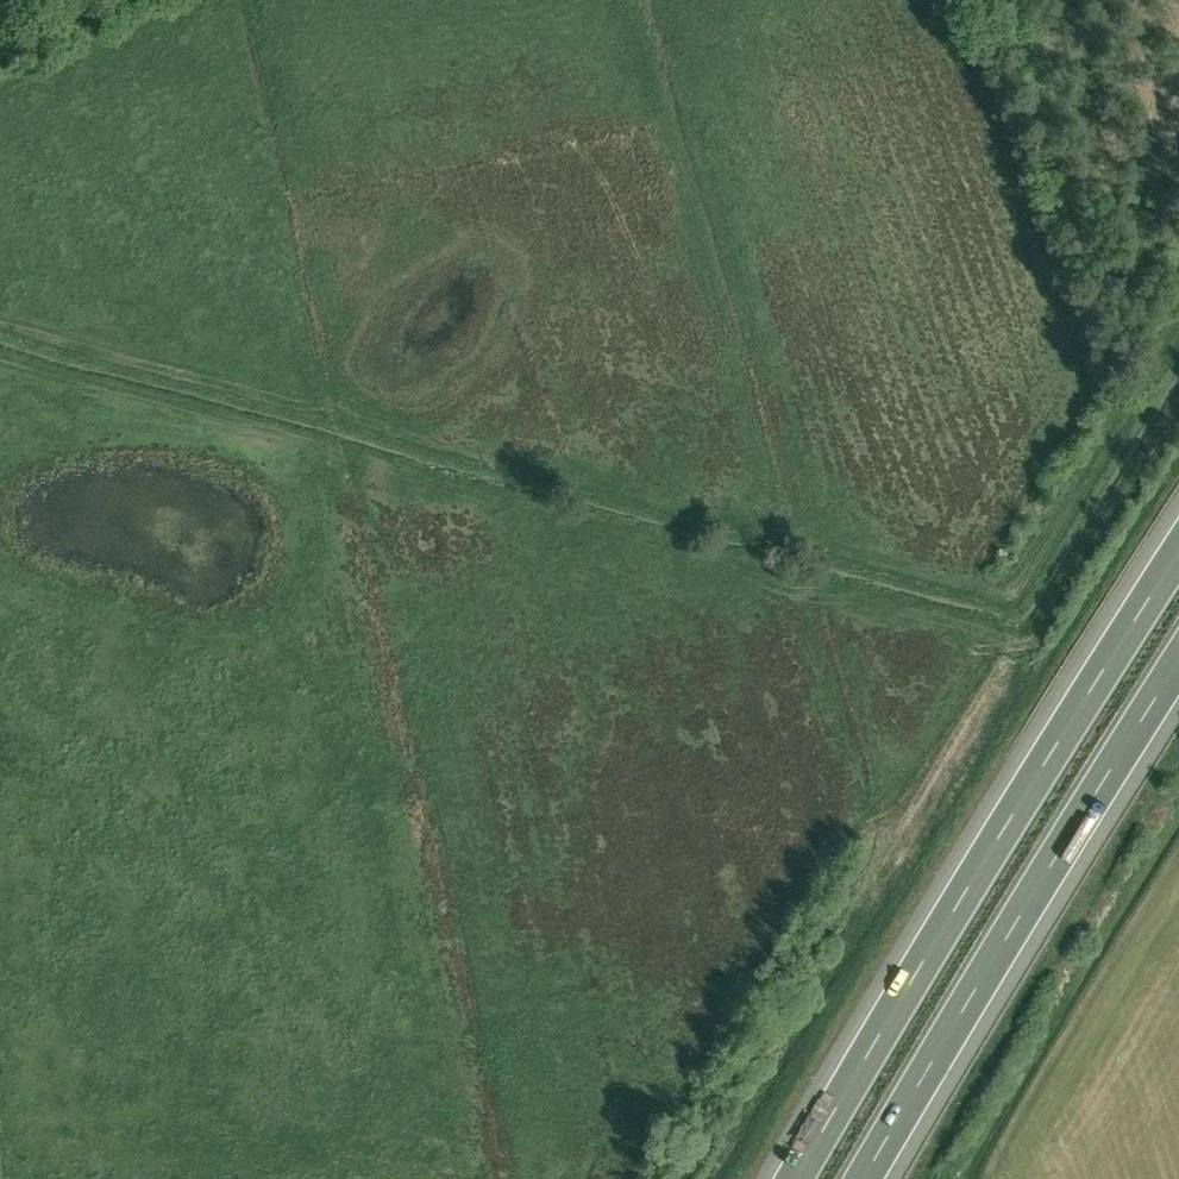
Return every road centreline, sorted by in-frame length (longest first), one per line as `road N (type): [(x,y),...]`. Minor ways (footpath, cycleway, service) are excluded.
road 1 (motorway): [(1178,553),(941,930),(797,1178)]
road 2 (motorway): [(869,1178),(1178,666)]
road 3 (track): [(0,50),(112,0)]

